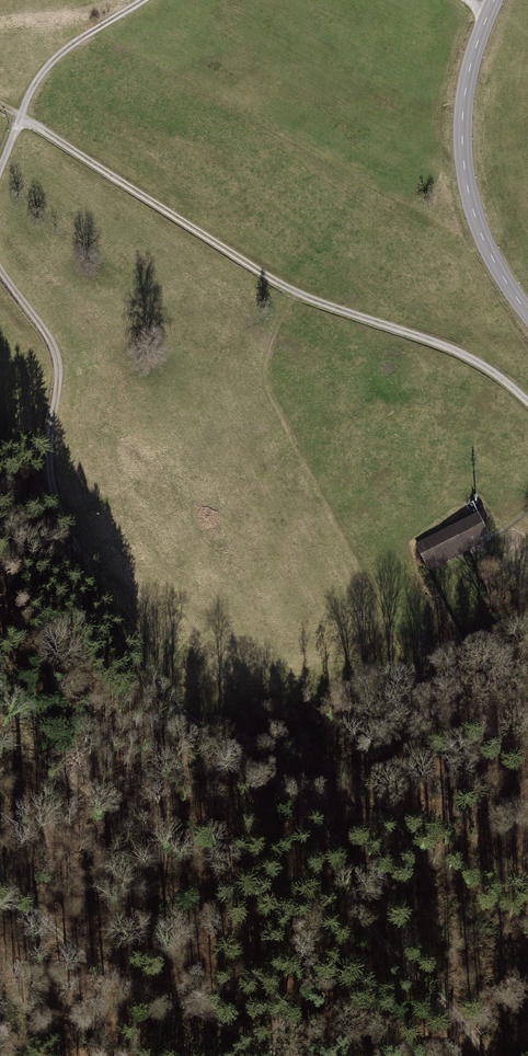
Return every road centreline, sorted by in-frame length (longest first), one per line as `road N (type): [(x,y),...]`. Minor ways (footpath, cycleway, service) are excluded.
road 1 (track): [(486,1055),(449,1003),(362,914),(329,838),(302,800),(270,764),(184,713),(148,673),(65,523),(50,454),(54,349),(0,270)]
road 2 (track): [(20,117),(281,285),(477,362),(527,402)]
road 3 (track): [(297,292),(273,335),(272,396),(392,635)]
road 4 (track): [(283,1055),(74,952),(0,869)]
road 5 (secondary): [(493,0),(469,71),(463,150),(491,257),(527,313)]
road 6 (track): [(302,800),(411,817),(527,881)]
road 7 (track): [(20,117),(57,57),(144,0)]

